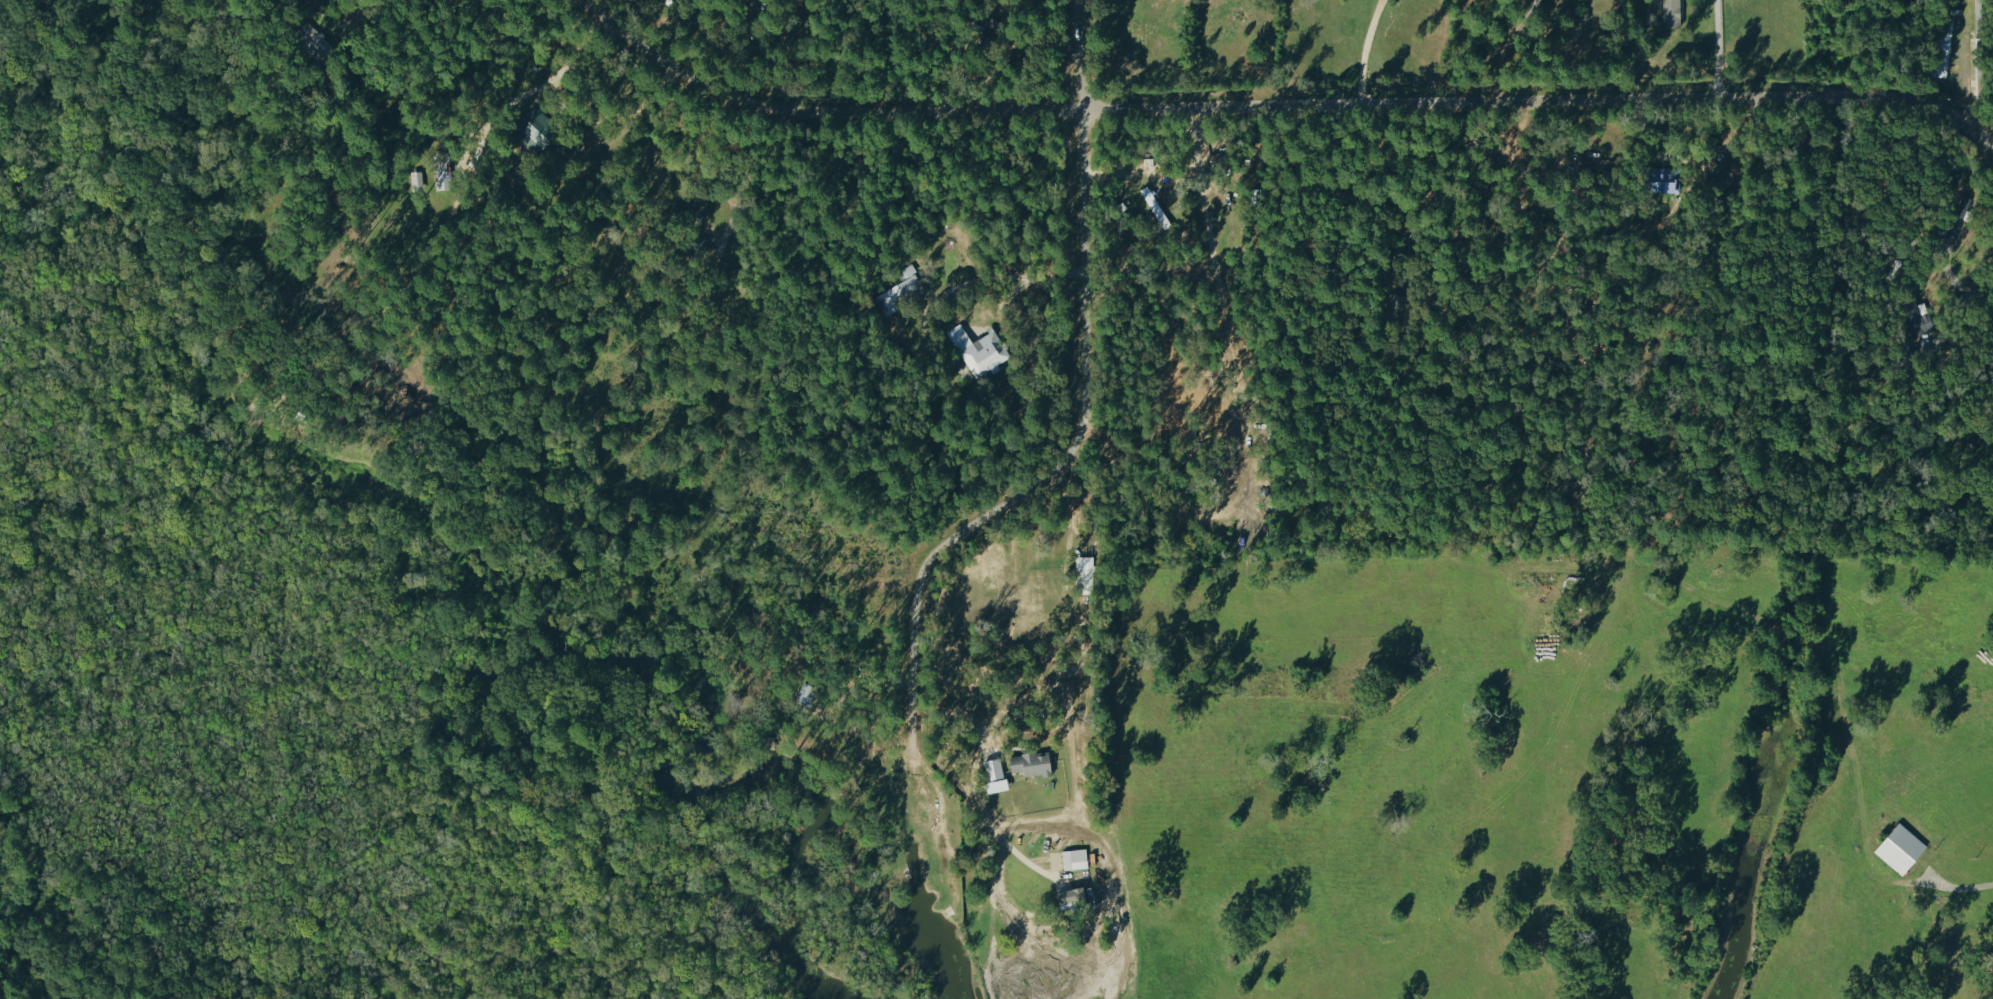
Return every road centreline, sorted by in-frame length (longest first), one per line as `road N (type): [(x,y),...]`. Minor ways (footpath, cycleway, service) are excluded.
road 1 (residential): [(1992,150),(1933,102),(806,119),(727,99),(622,40),(573,0)]
road 2 (residential): [(912,799),(915,555),(944,521),(1036,473),(1072,404),(1069,0)]

